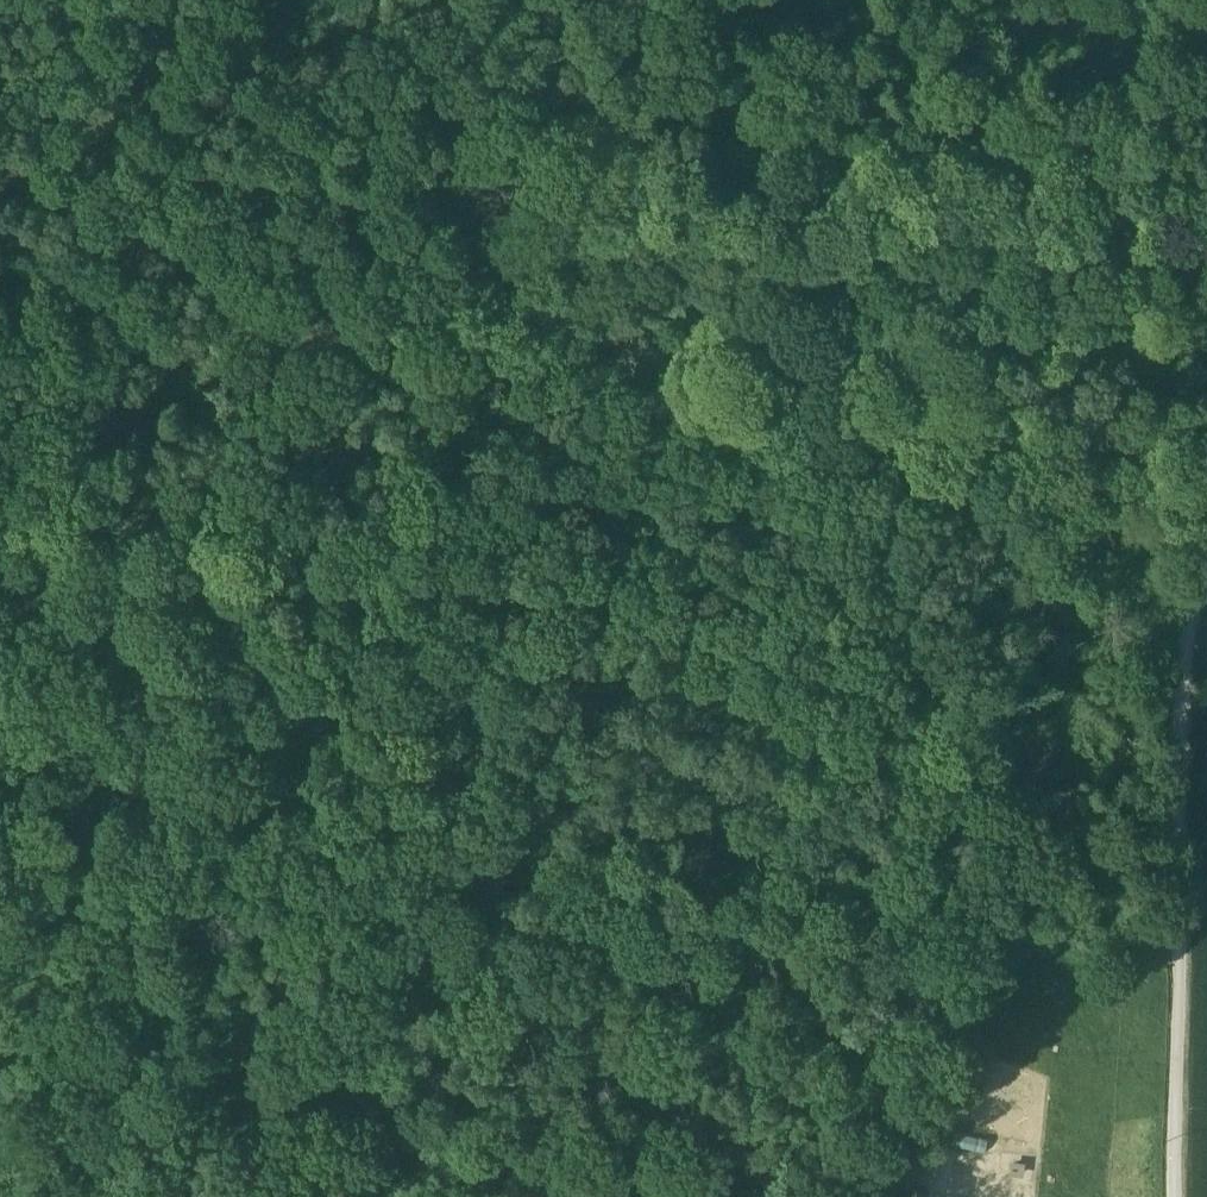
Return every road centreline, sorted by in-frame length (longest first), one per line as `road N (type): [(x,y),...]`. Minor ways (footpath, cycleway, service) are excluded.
road 1 (track): [(644,0),(354,1196)]

